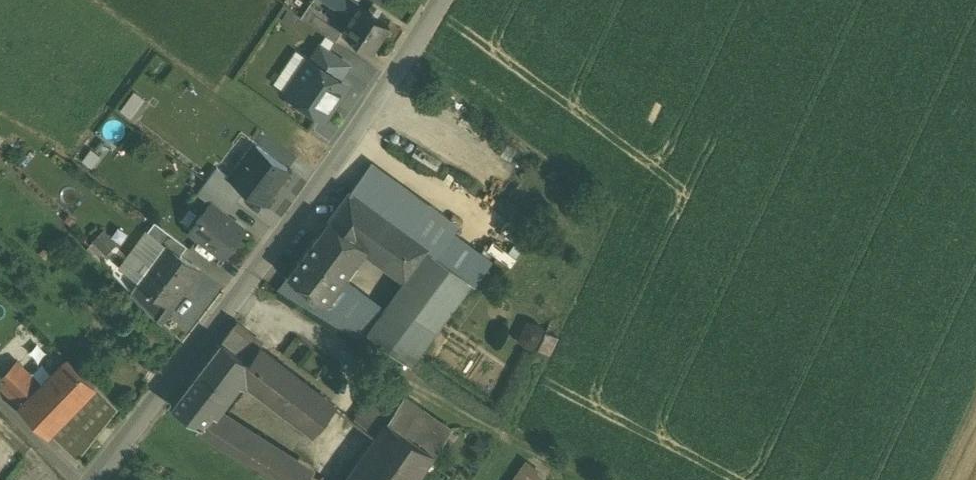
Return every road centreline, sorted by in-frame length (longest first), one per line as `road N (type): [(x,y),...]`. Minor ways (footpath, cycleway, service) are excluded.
road 1 (residential): [(435,0),(334,164),(94,479)]

